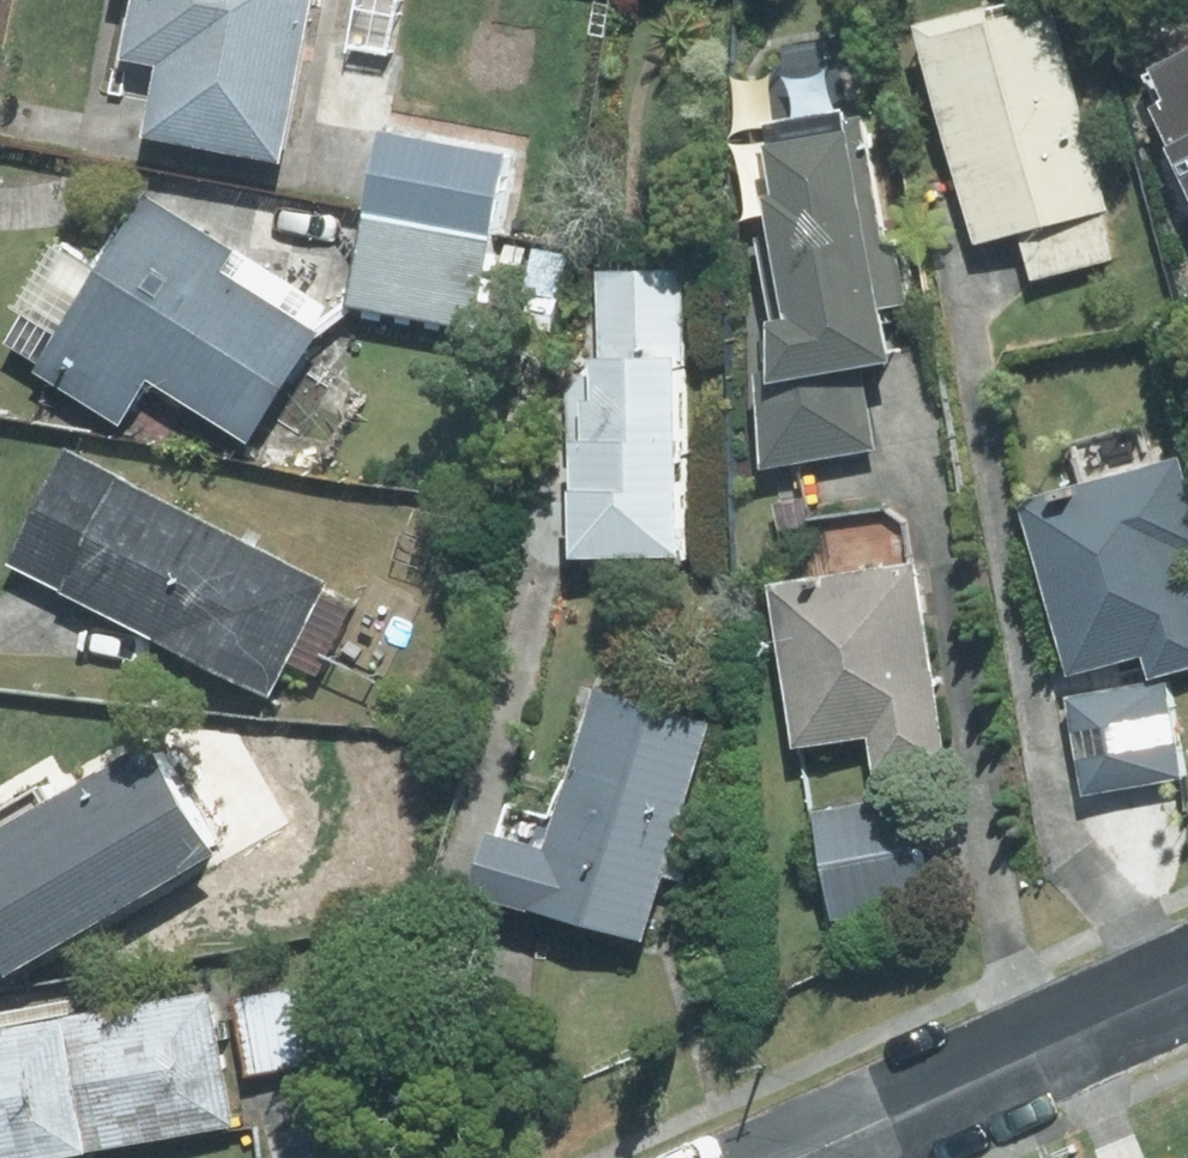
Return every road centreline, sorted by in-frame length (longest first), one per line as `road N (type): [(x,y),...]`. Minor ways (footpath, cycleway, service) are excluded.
road 1 (residential): [(1187,984),(799,1157)]

